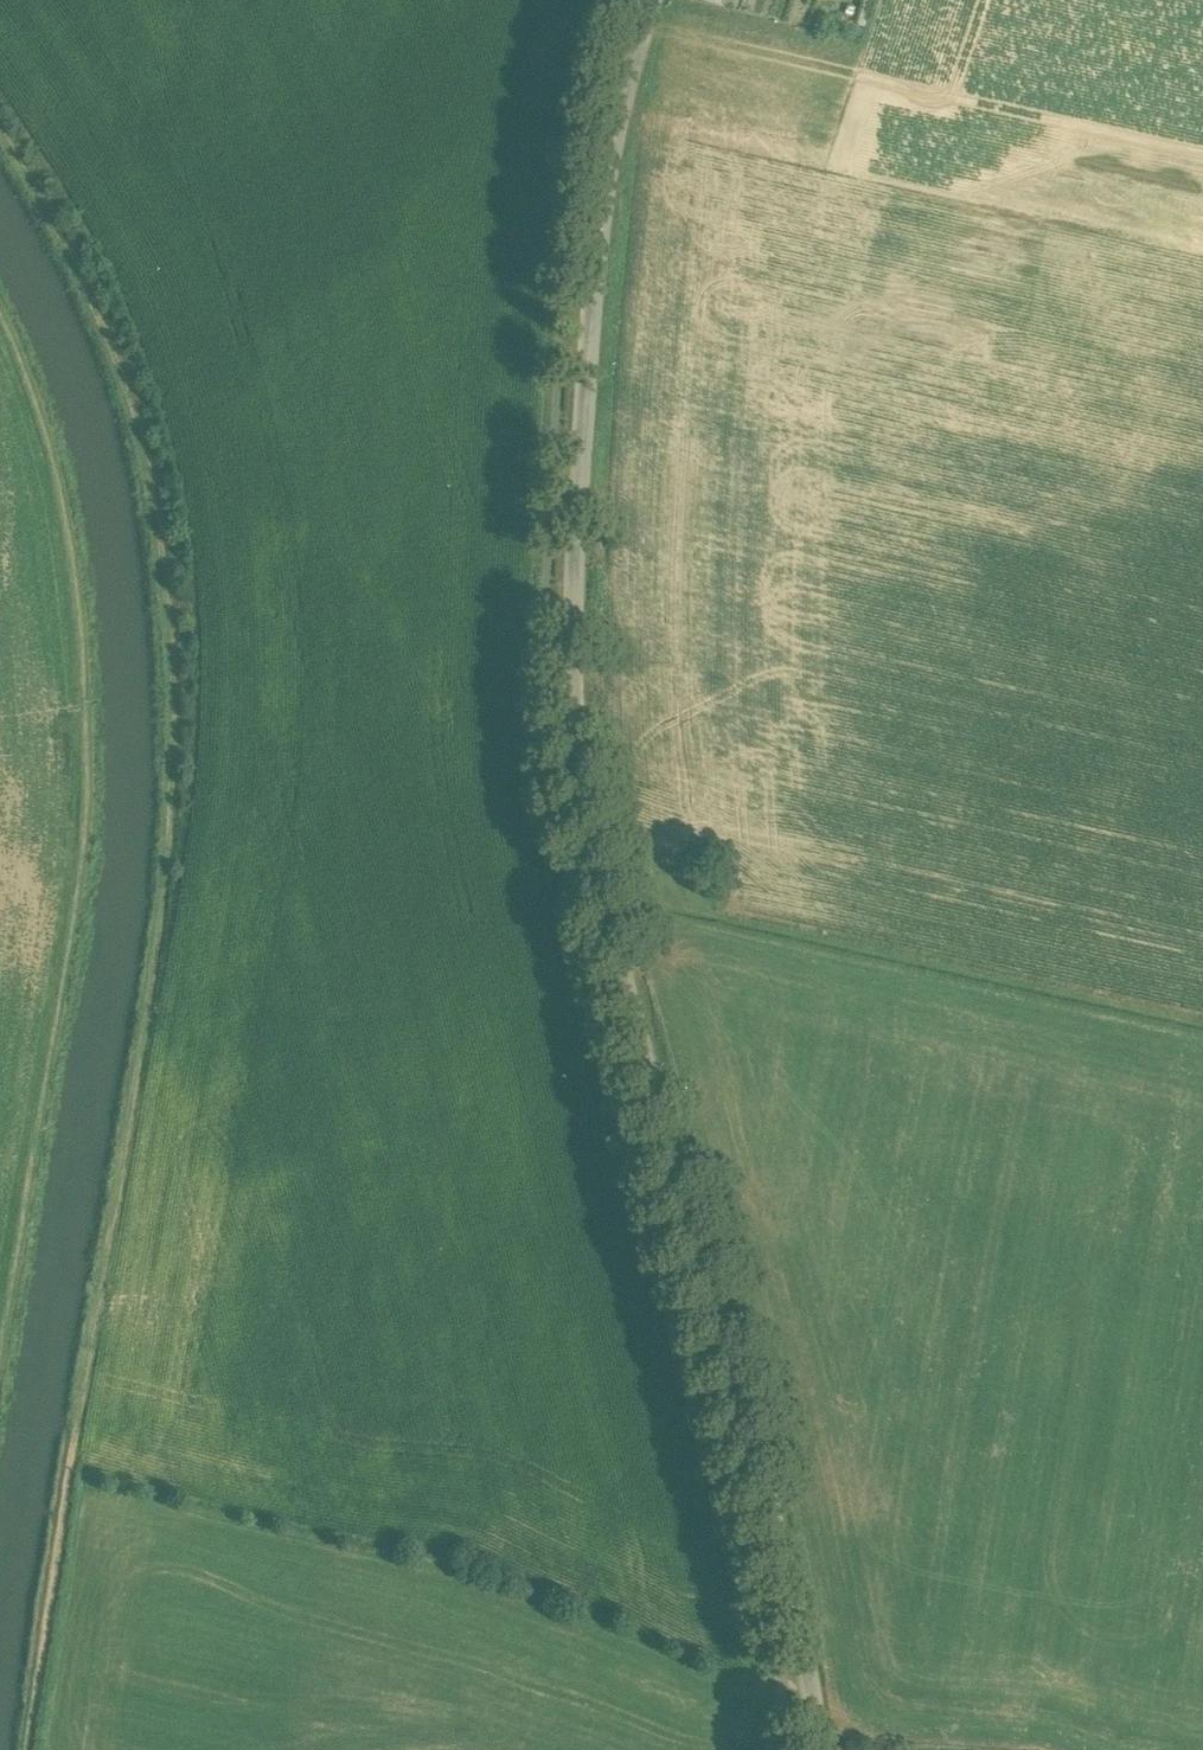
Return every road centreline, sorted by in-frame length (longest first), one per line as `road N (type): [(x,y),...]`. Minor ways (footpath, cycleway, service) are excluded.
road 1 (tertiary): [(825,1749),(801,1612),(591,786),(582,586),(587,427),(604,232),(630,89),(657,0)]

